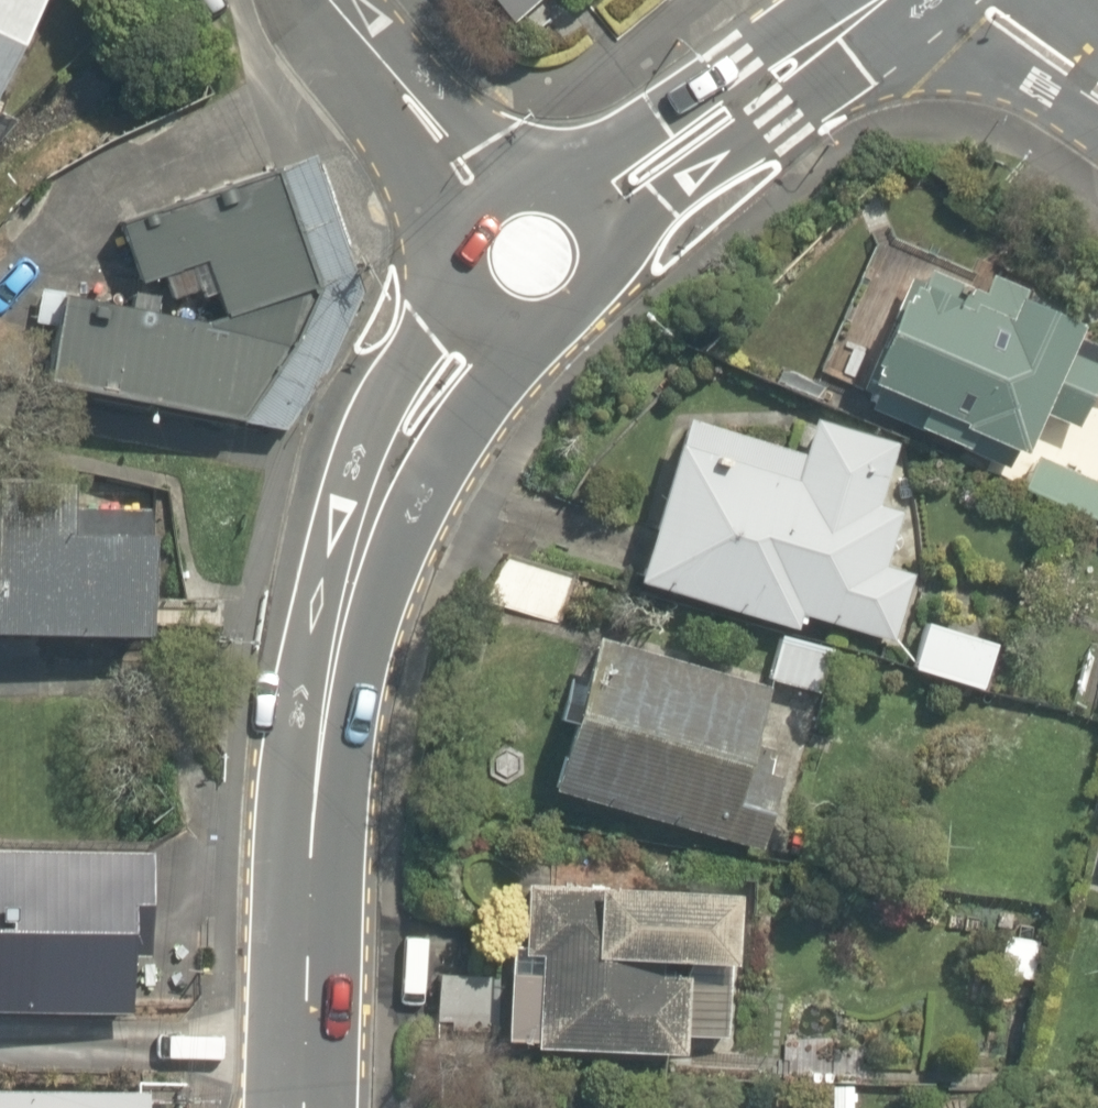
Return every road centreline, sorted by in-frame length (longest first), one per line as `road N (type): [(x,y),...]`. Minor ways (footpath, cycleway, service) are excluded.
road 1 (secondary): [(487,313),(439,377),(378,506),(345,625),(312,823),(301,1107)]
road 2 (secondary): [(886,0),(589,210)]
road 3 (residential): [(330,0),(491,201)]
road 4 (secondary): [(589,210),(608,254),(594,300),(556,328),(531,331),(487,313)]
road 5 (residential): [(1097,102),(948,0)]
road 6 (secondary): [(487,313),(471,293),(464,243),(491,201)]

